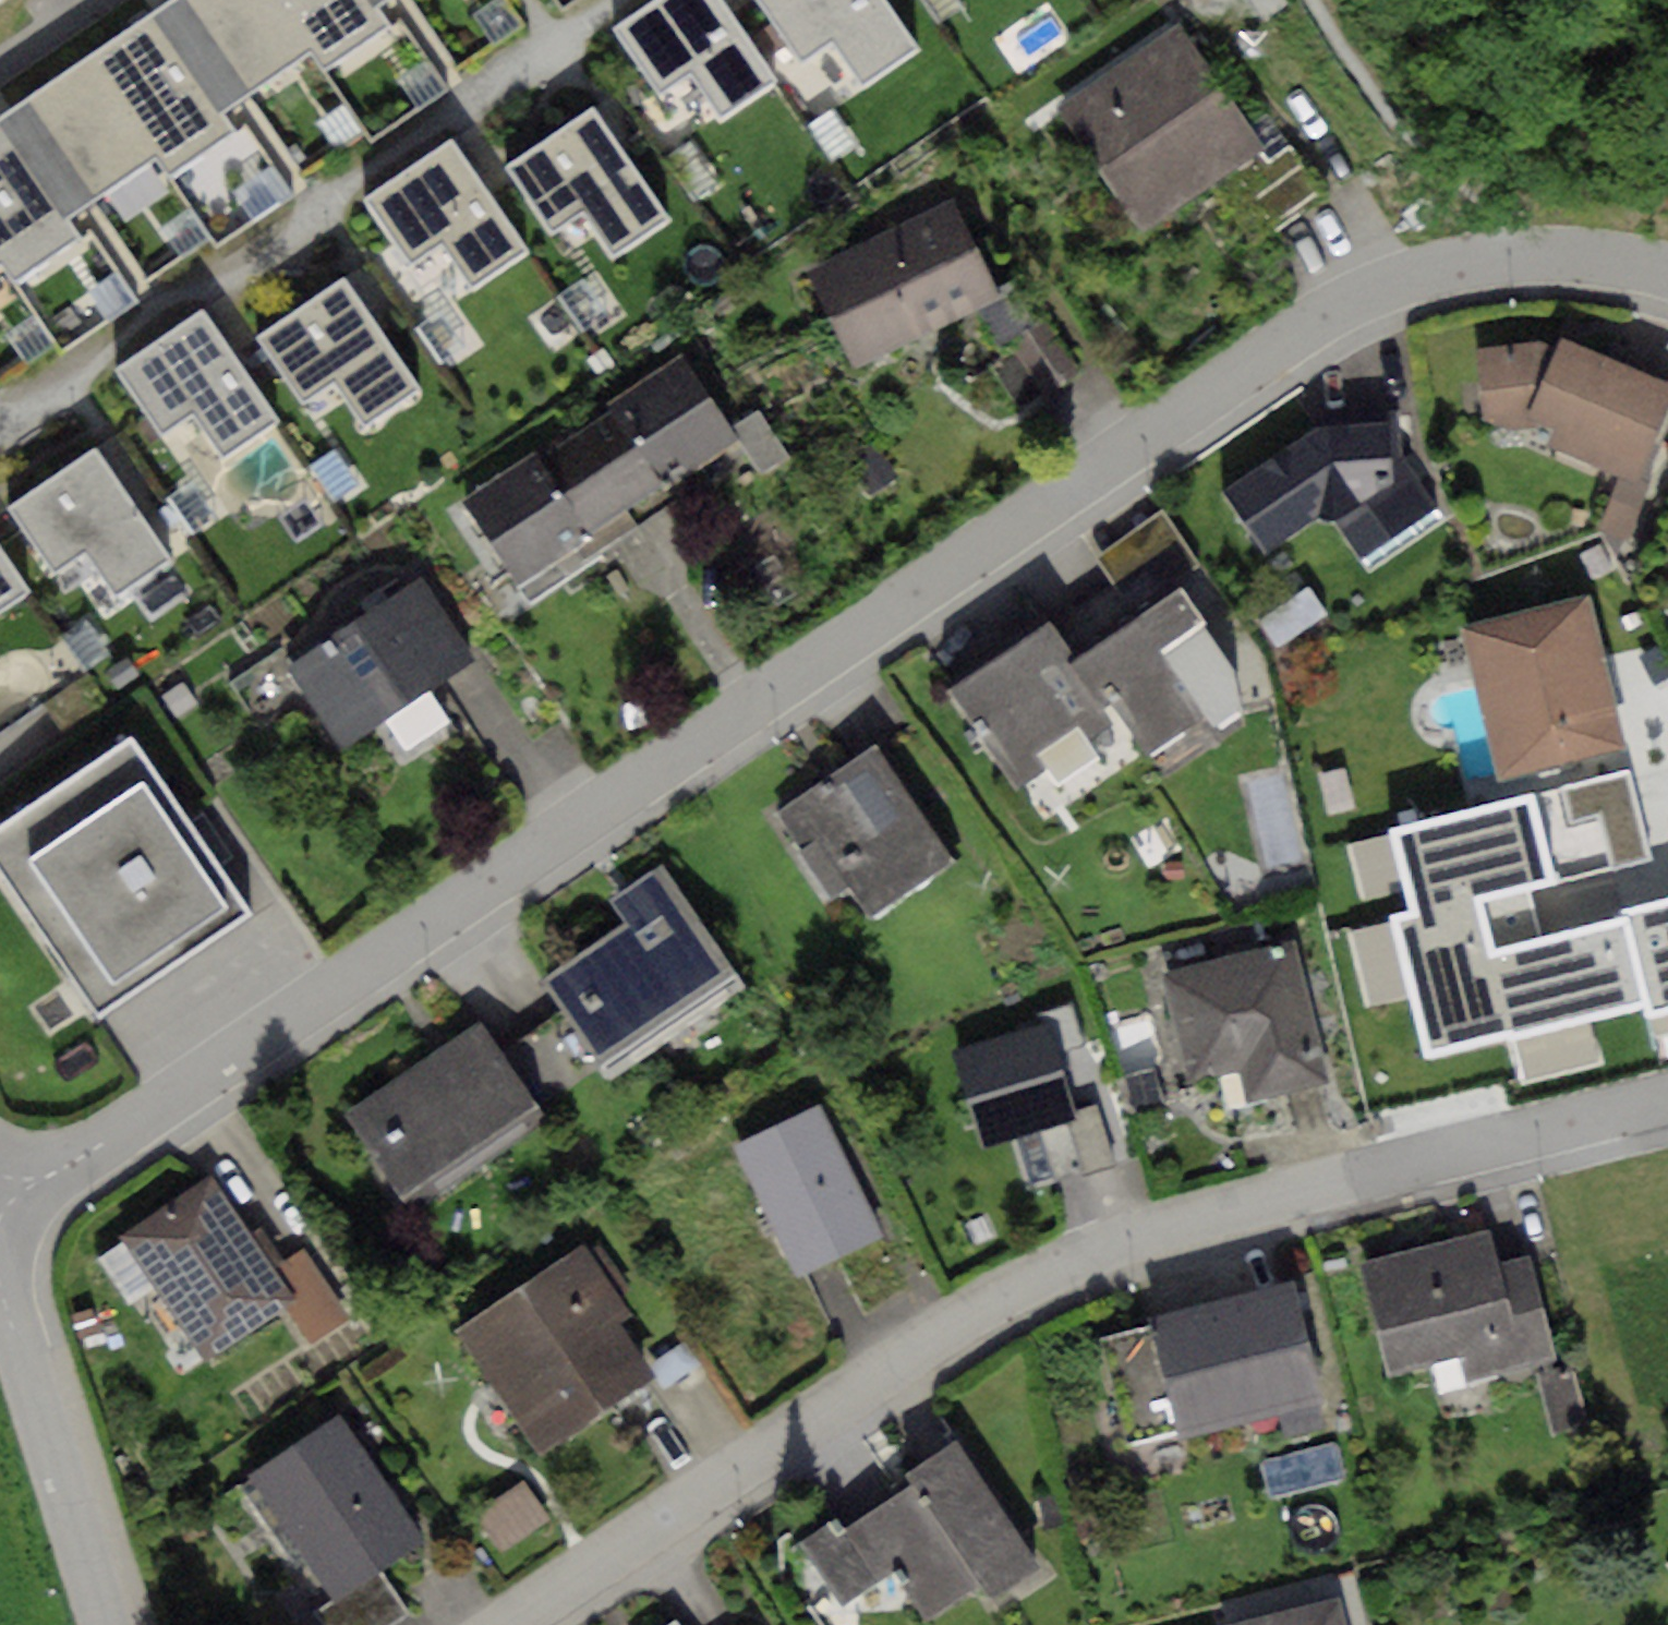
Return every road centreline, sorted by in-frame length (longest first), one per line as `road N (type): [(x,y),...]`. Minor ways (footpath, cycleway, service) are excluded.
road 1 (residential): [(1667,276),(1612,259),(1549,253),(1451,260),(1297,336),(0,1216)]
road 2 (residential): [(511,1624),(1045,1286),(1280,1196),(1667,1108)]
road 3 (residential): [(125,1624),(0,1219)]

